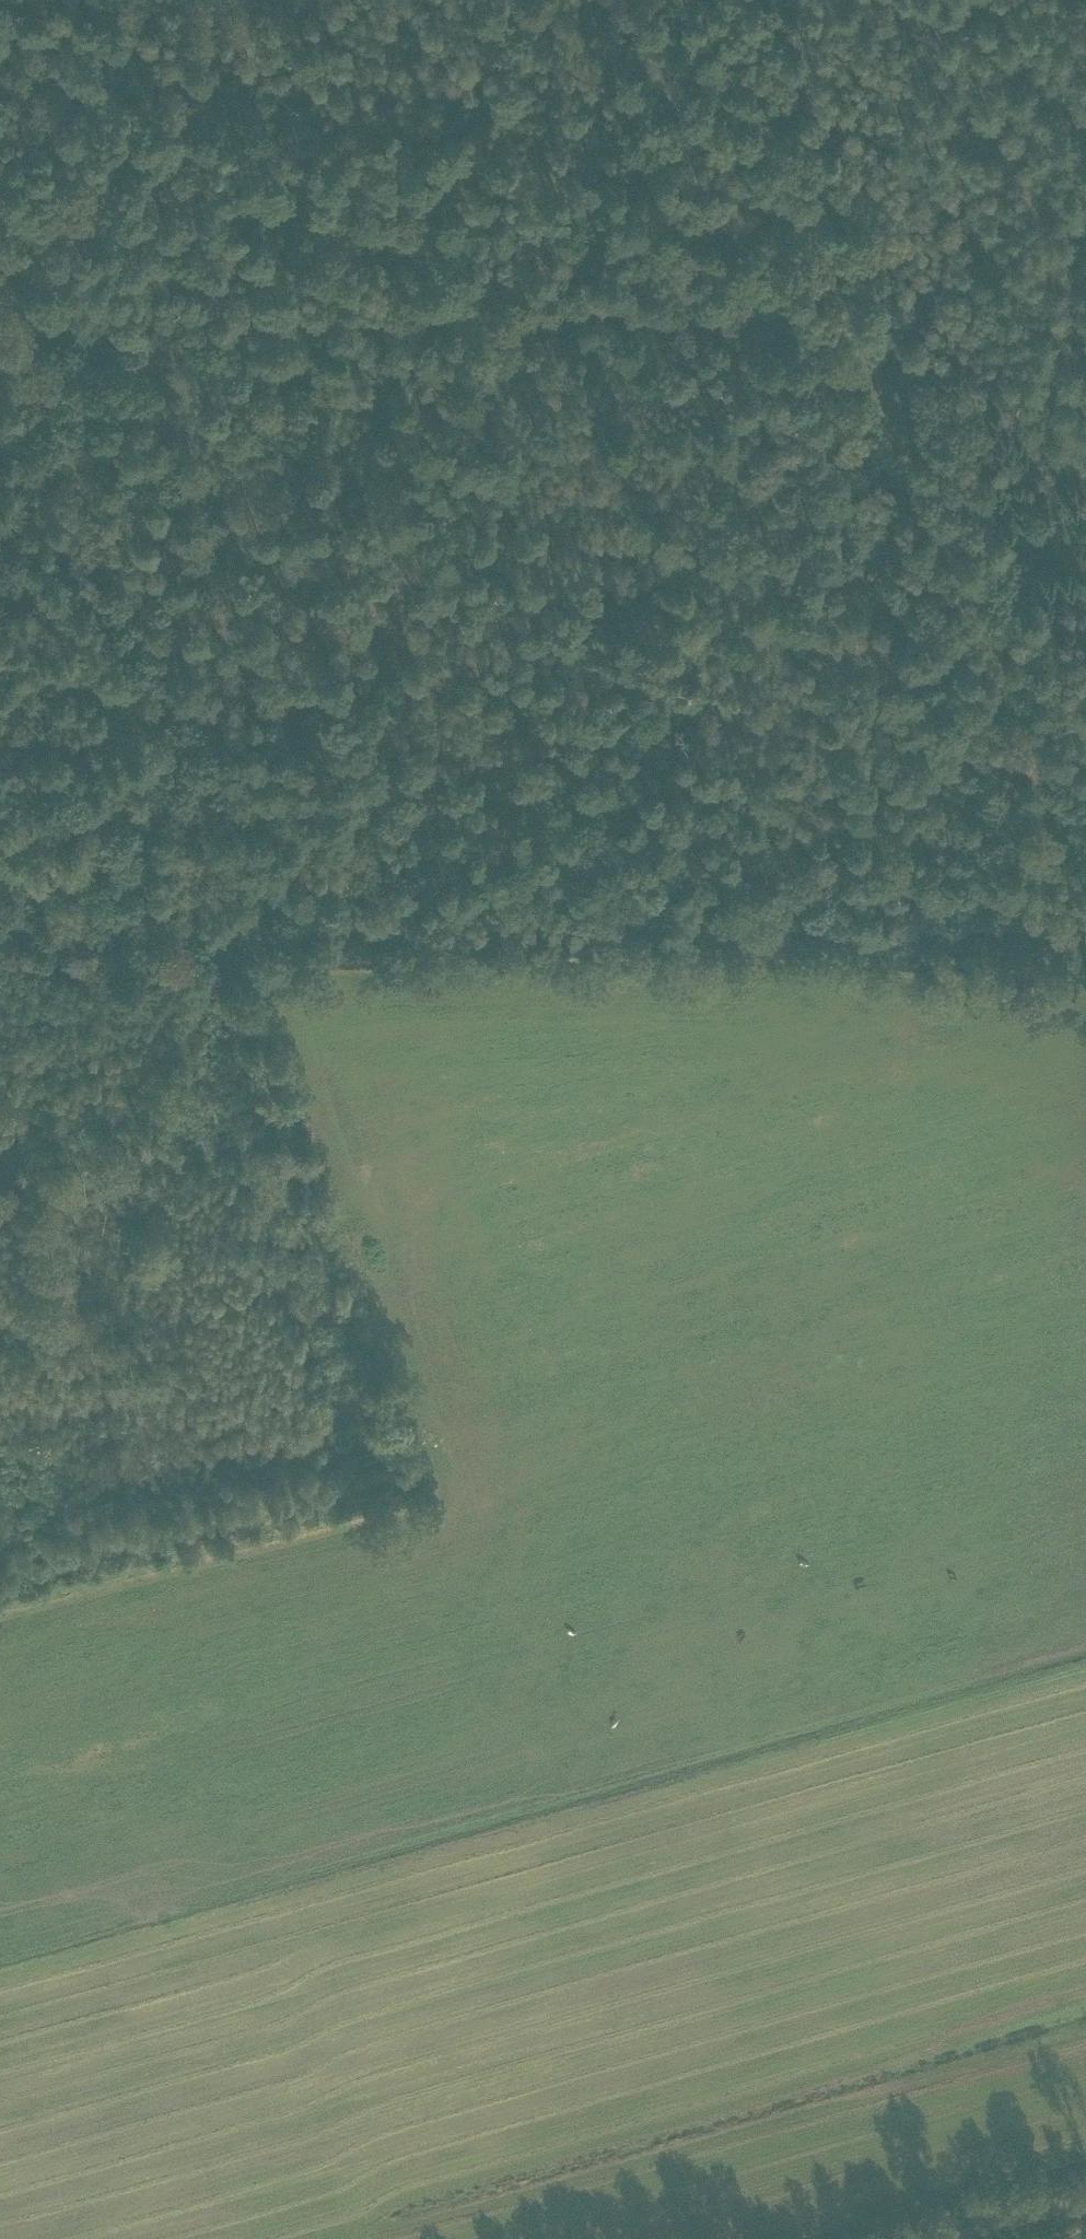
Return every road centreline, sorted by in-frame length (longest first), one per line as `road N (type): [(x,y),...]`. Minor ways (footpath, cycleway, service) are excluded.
road 1 (track): [(1085,905),(0,927)]
road 2 (track): [(705,0),(986,637)]
road 3 (track): [(19,347),(705,324)]
road 4 (track): [(0,293),(227,924)]
road 5 (track): [(986,637),(1085,890)]
road 6 (unclassified): [(869,2238),(1085,2183)]

